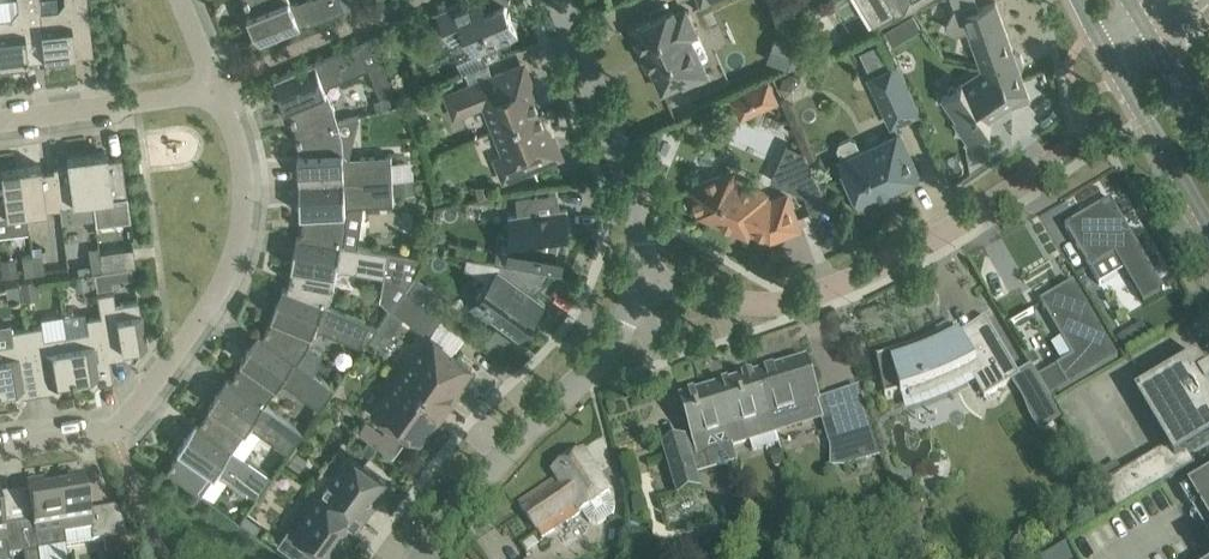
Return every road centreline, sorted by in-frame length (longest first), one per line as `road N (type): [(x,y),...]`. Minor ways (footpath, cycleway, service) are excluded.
road 1 (residential): [(0,450),(111,432),(163,372),(245,241),(248,176),(219,92)]
road 2 (residential): [(641,280),(773,303),(809,298),(938,233),(1056,154)]
road 3 (residential): [(421,558),(470,491),(590,369),(623,326),(641,280)]
road 4 (residential): [(641,280),(637,196),(550,0)]
road 5 (residential): [(0,120),(219,92)]
road 6 (tertiary): [(1110,56),(1208,227)]

